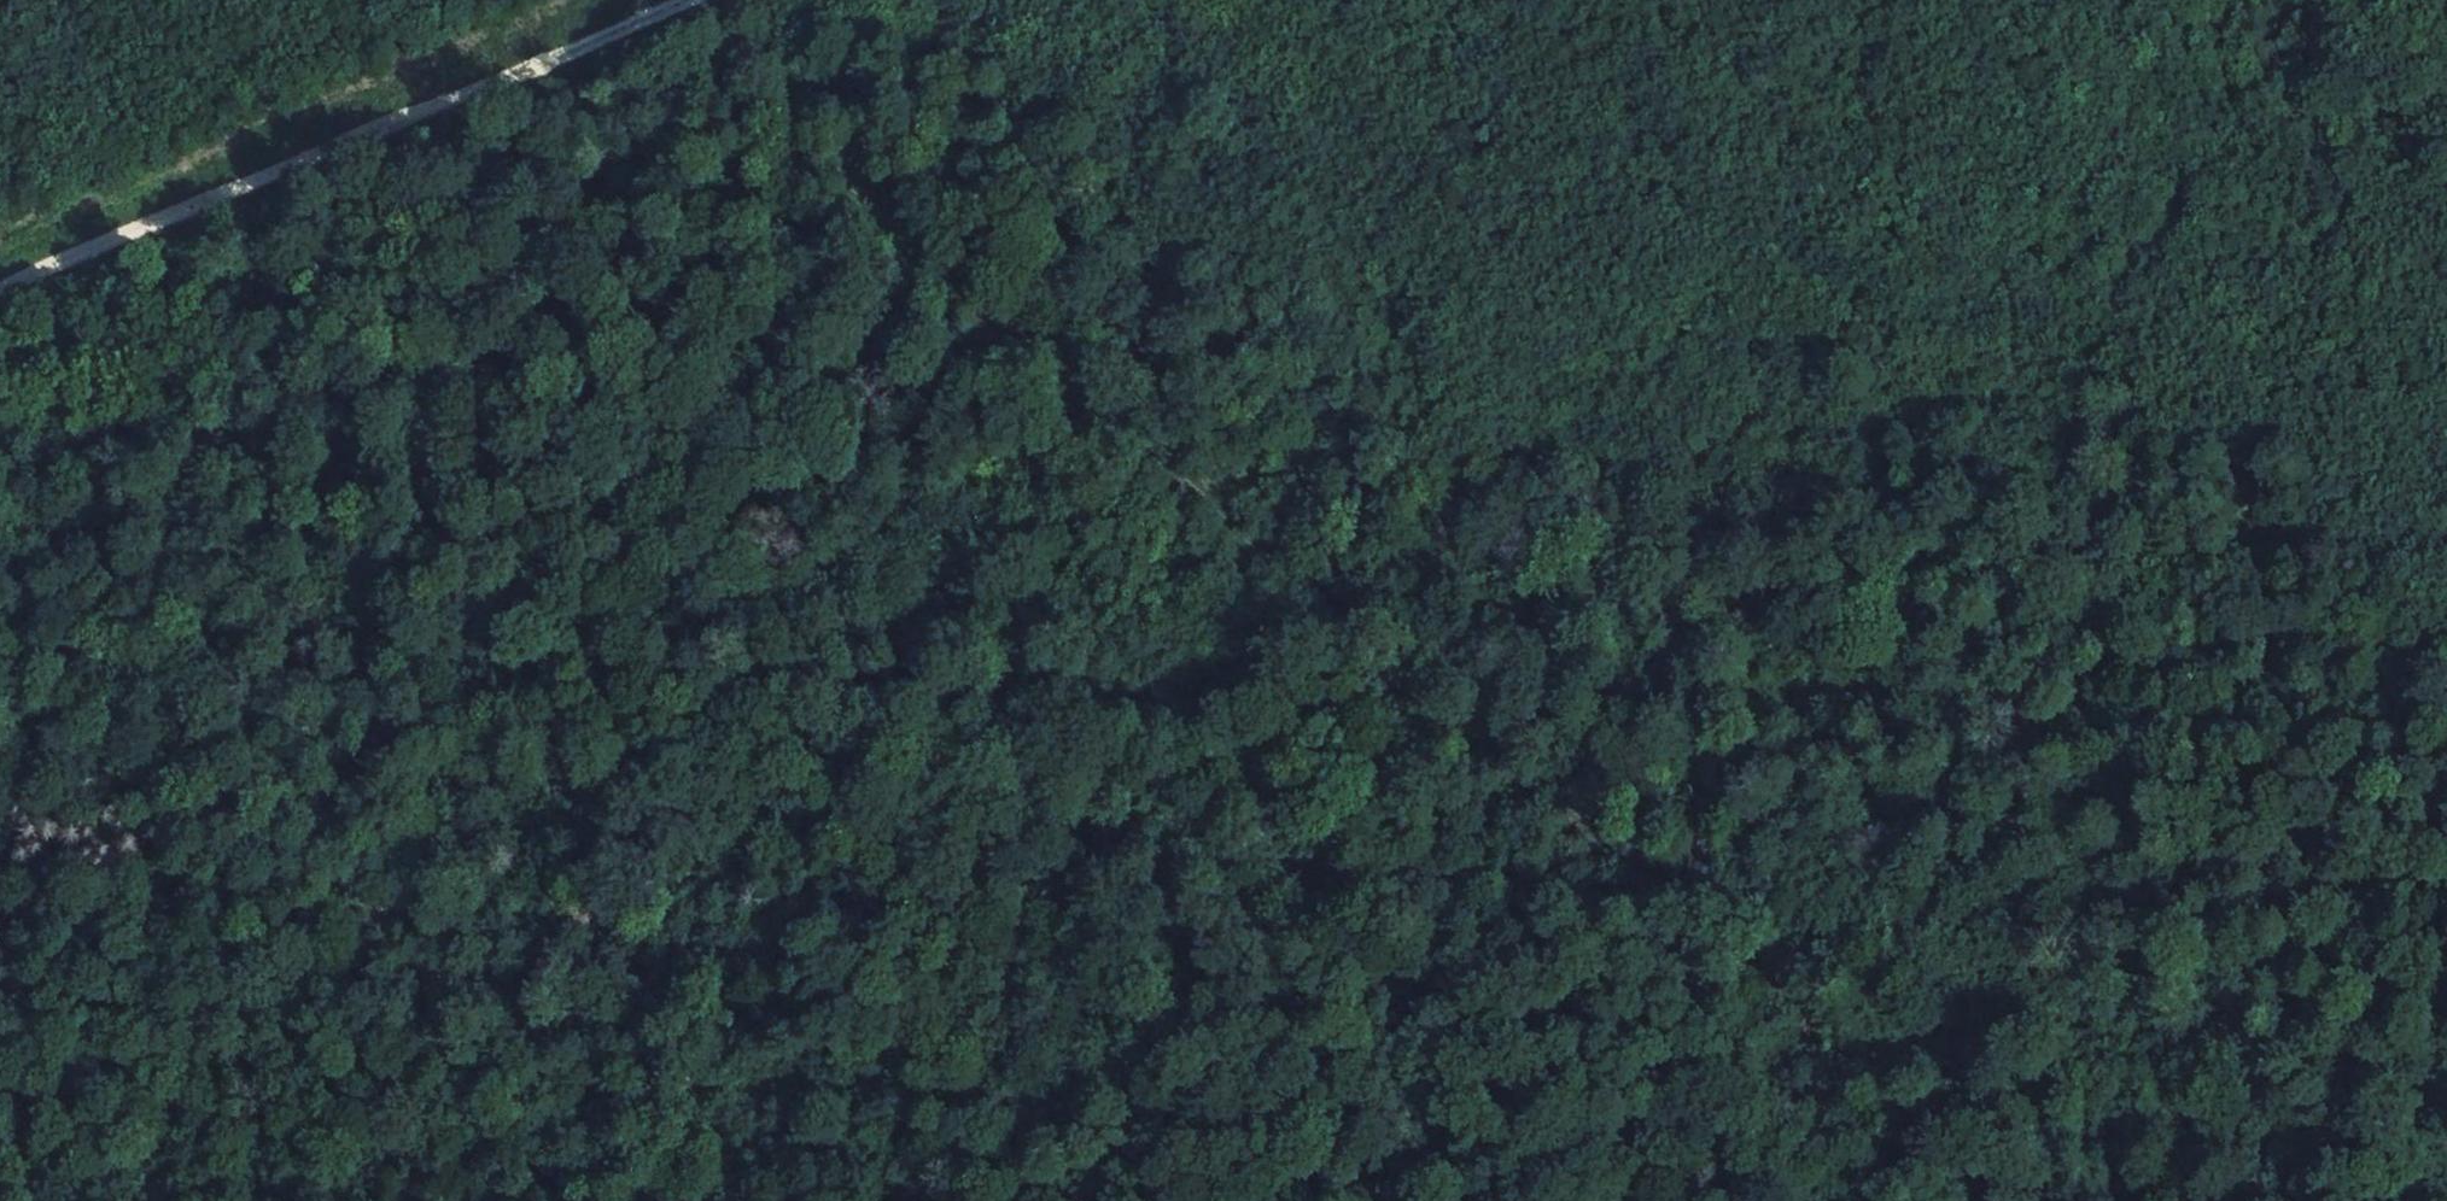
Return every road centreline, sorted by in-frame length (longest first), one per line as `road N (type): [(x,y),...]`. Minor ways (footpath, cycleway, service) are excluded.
road 1 (track): [(672,16),(0,289)]

